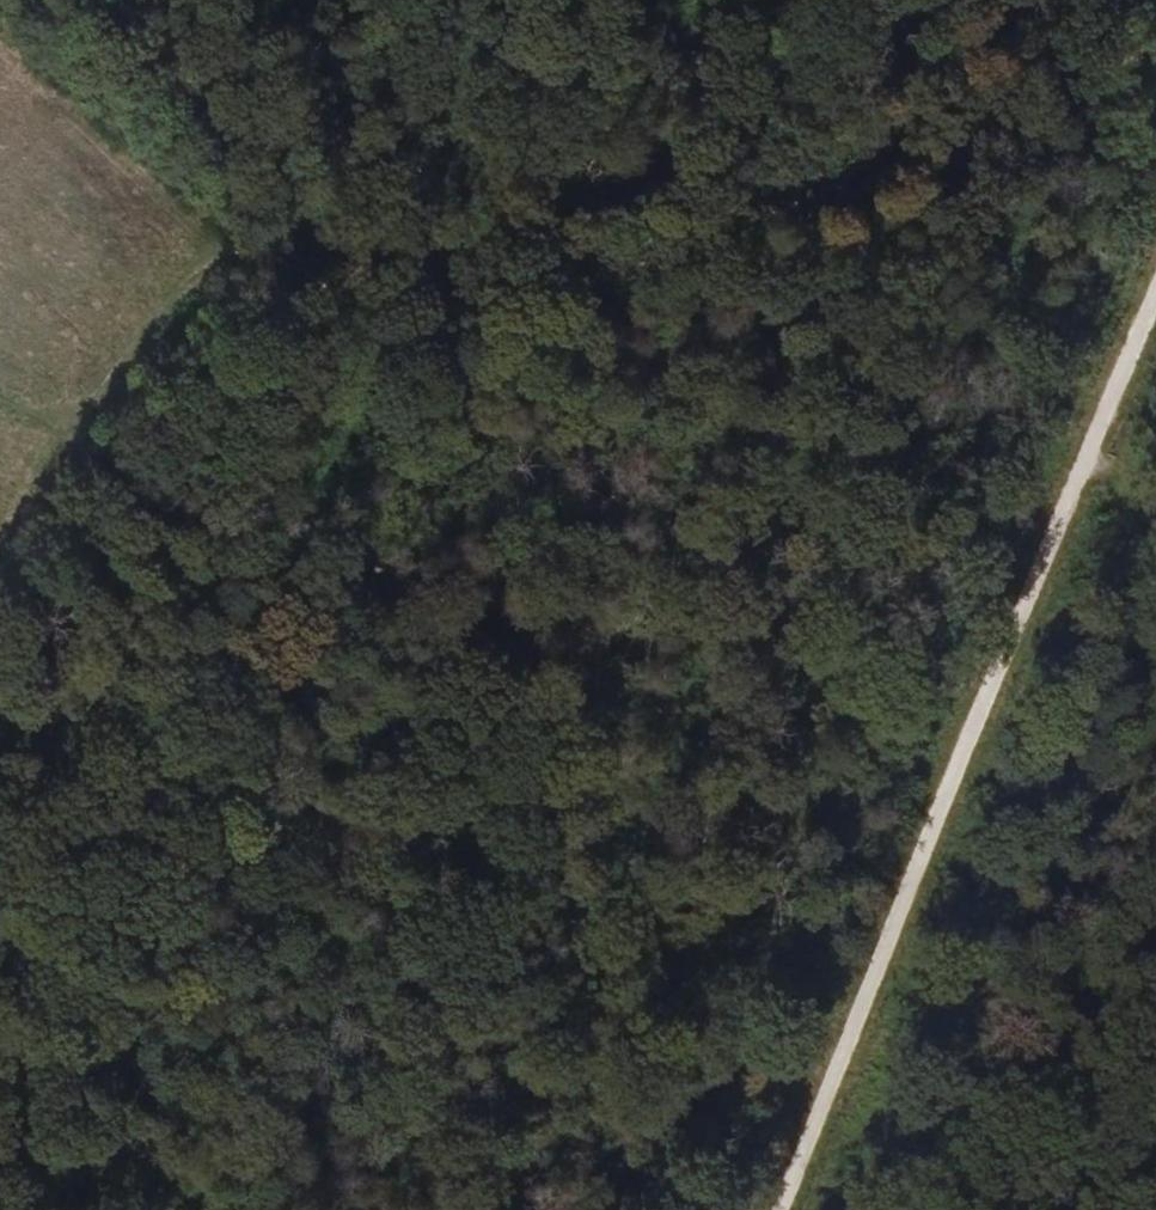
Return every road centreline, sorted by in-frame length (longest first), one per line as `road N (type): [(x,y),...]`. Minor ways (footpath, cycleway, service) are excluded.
road 1 (track): [(786,1209),(1108,396),(1155,295)]
road 2 (track): [(235,254),(68,429),(0,400)]

